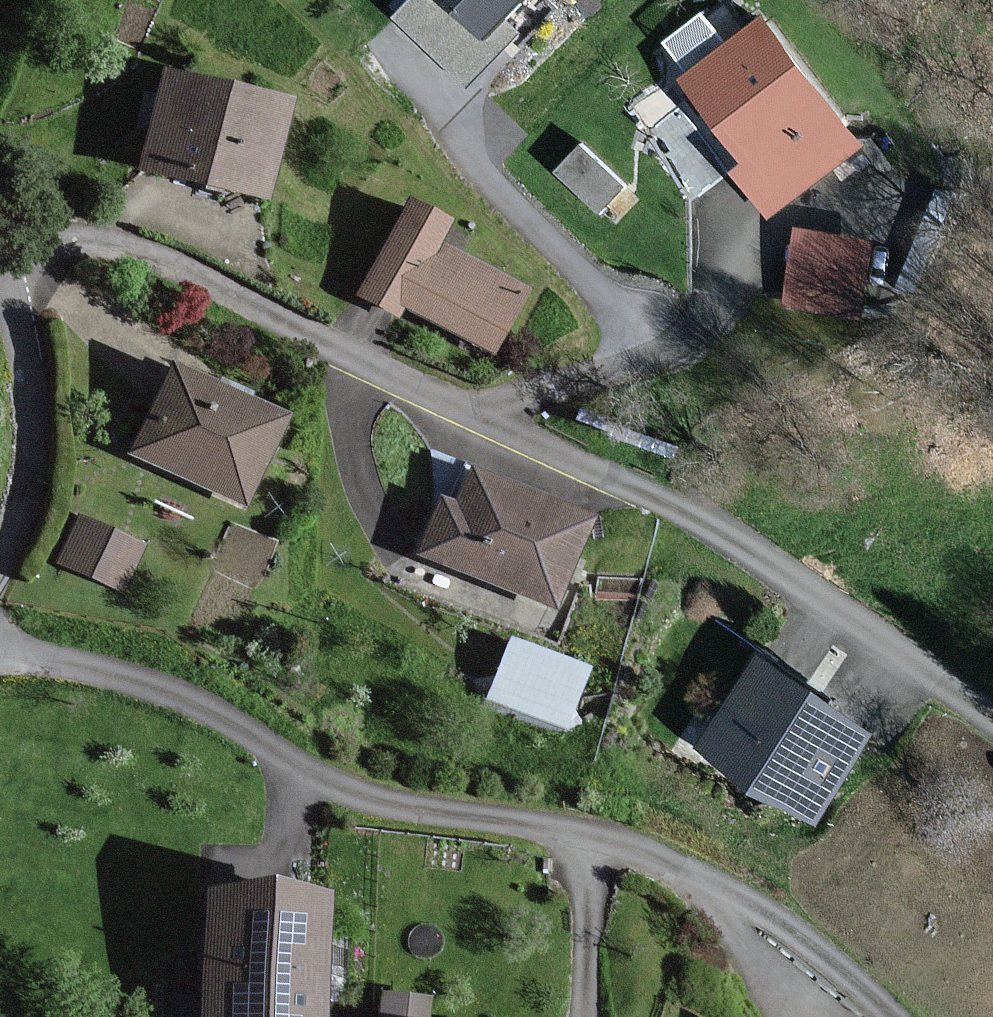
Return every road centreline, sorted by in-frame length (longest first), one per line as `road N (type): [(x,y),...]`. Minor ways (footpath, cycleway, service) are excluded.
road 1 (residential): [(0,275),(70,244),(110,243),(159,258),(698,520),(992,718)]
road 2 (residential): [(894,1016),(788,929),(676,867),(582,836),(371,801),(182,700),(0,652)]
road 3 (residential): [(0,562),(23,498),(31,430),(21,351),(0,288)]

